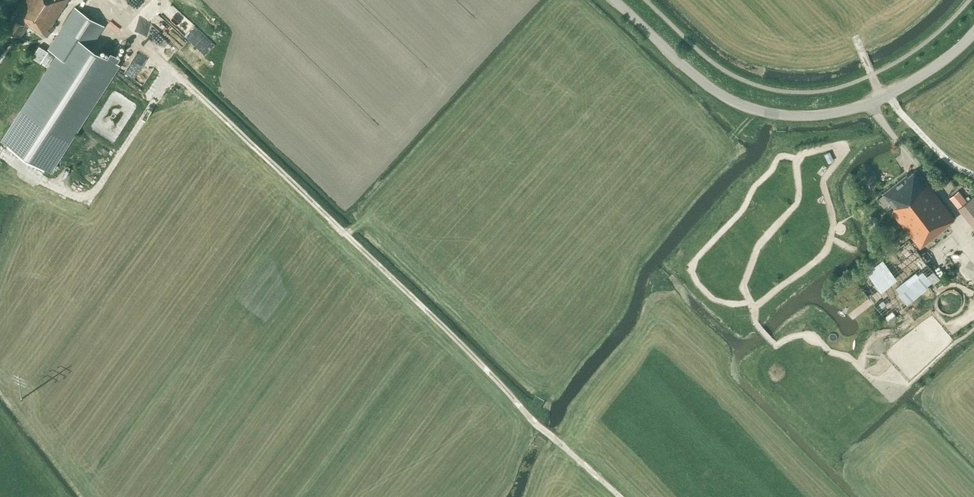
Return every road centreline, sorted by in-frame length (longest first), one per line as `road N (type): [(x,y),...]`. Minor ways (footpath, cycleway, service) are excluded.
road 1 (track): [(82,0),(149,55),(534,430),(613,496)]
road 2 (tertiary): [(613,0),(708,87),(778,114),(870,103),(931,69),(973,32)]

